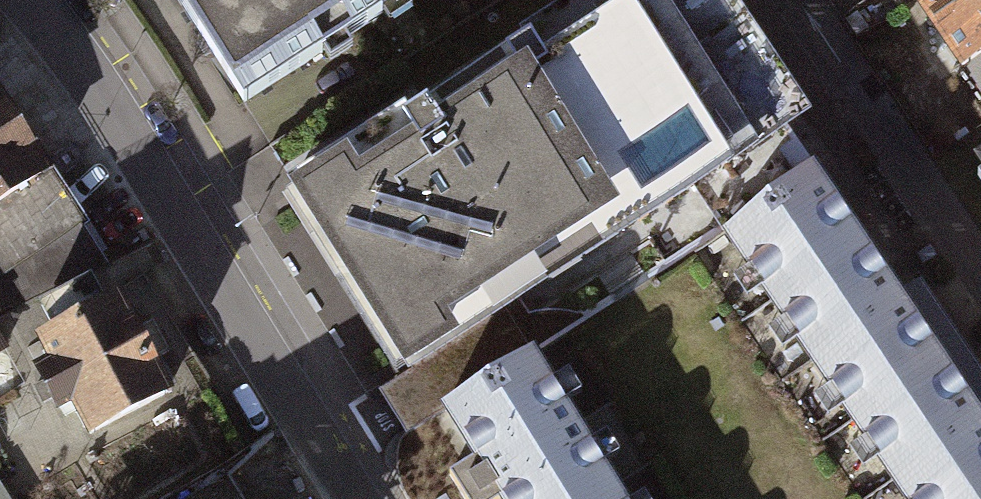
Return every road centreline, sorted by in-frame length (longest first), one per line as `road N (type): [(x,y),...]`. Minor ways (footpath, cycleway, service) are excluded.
road 1 (tertiary): [(15,0),(110,124),(351,498)]
road 2 (residential): [(980,266),(802,0)]

